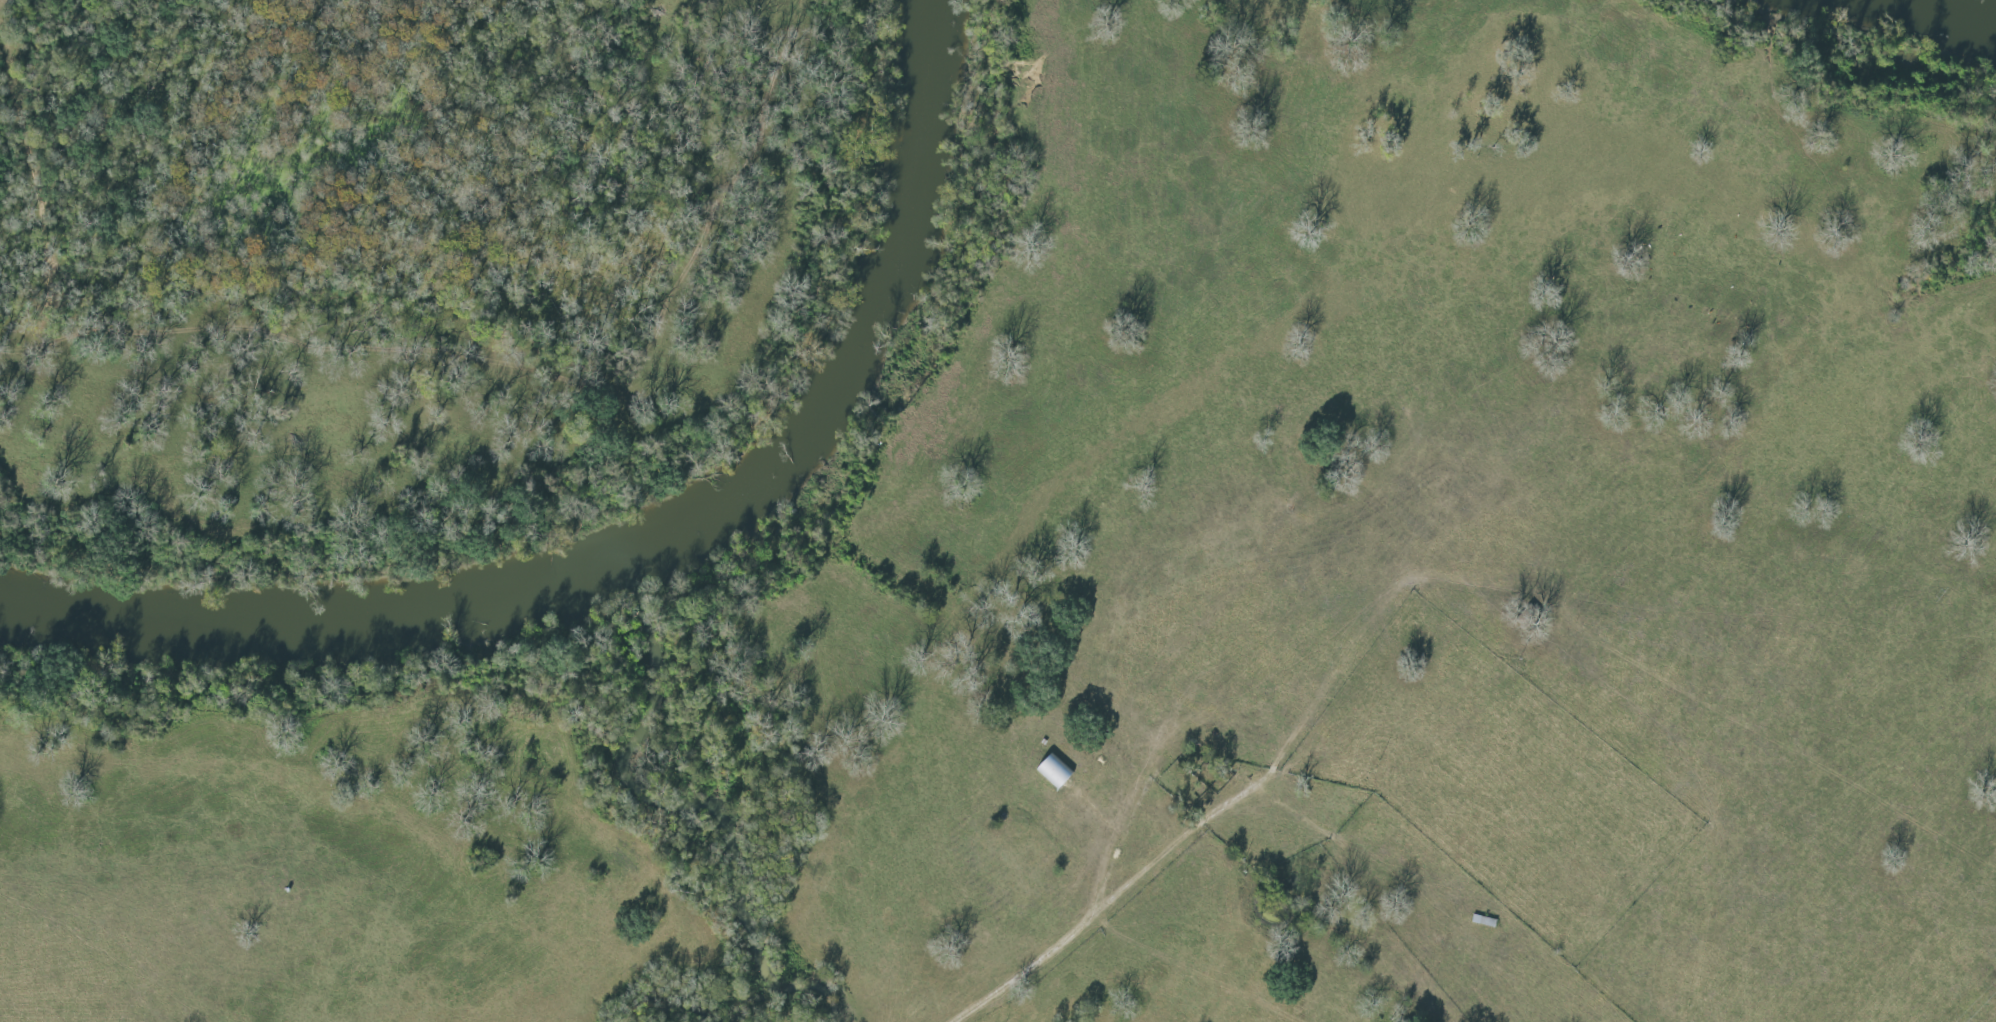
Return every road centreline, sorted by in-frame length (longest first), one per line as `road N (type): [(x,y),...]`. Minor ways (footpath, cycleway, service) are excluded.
road 1 (residential): [(968,1021),(1268,794),(1344,847)]
road 2 (residential): [(1156,789),(1096,920)]

